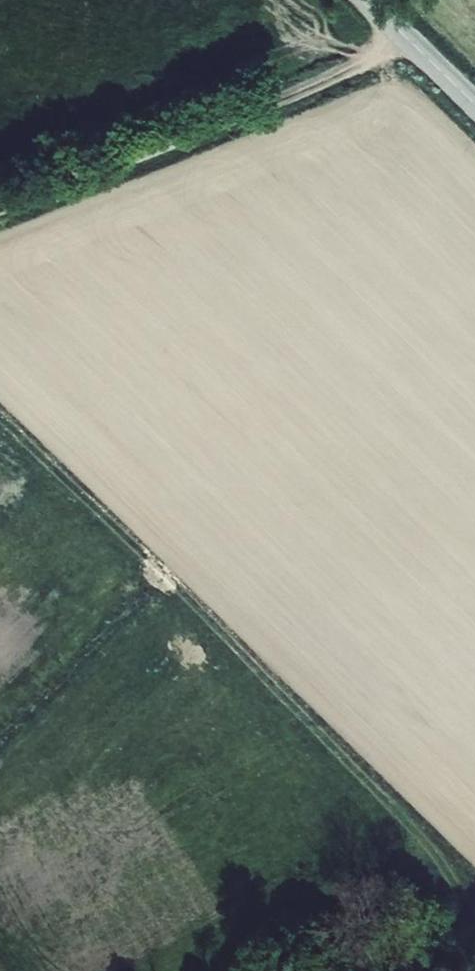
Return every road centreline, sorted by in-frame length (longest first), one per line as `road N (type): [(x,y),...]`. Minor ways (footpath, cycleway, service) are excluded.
road 1 (track): [(415,44),(0,206)]
road 2 (tertiary): [(474,103),(369,0)]

